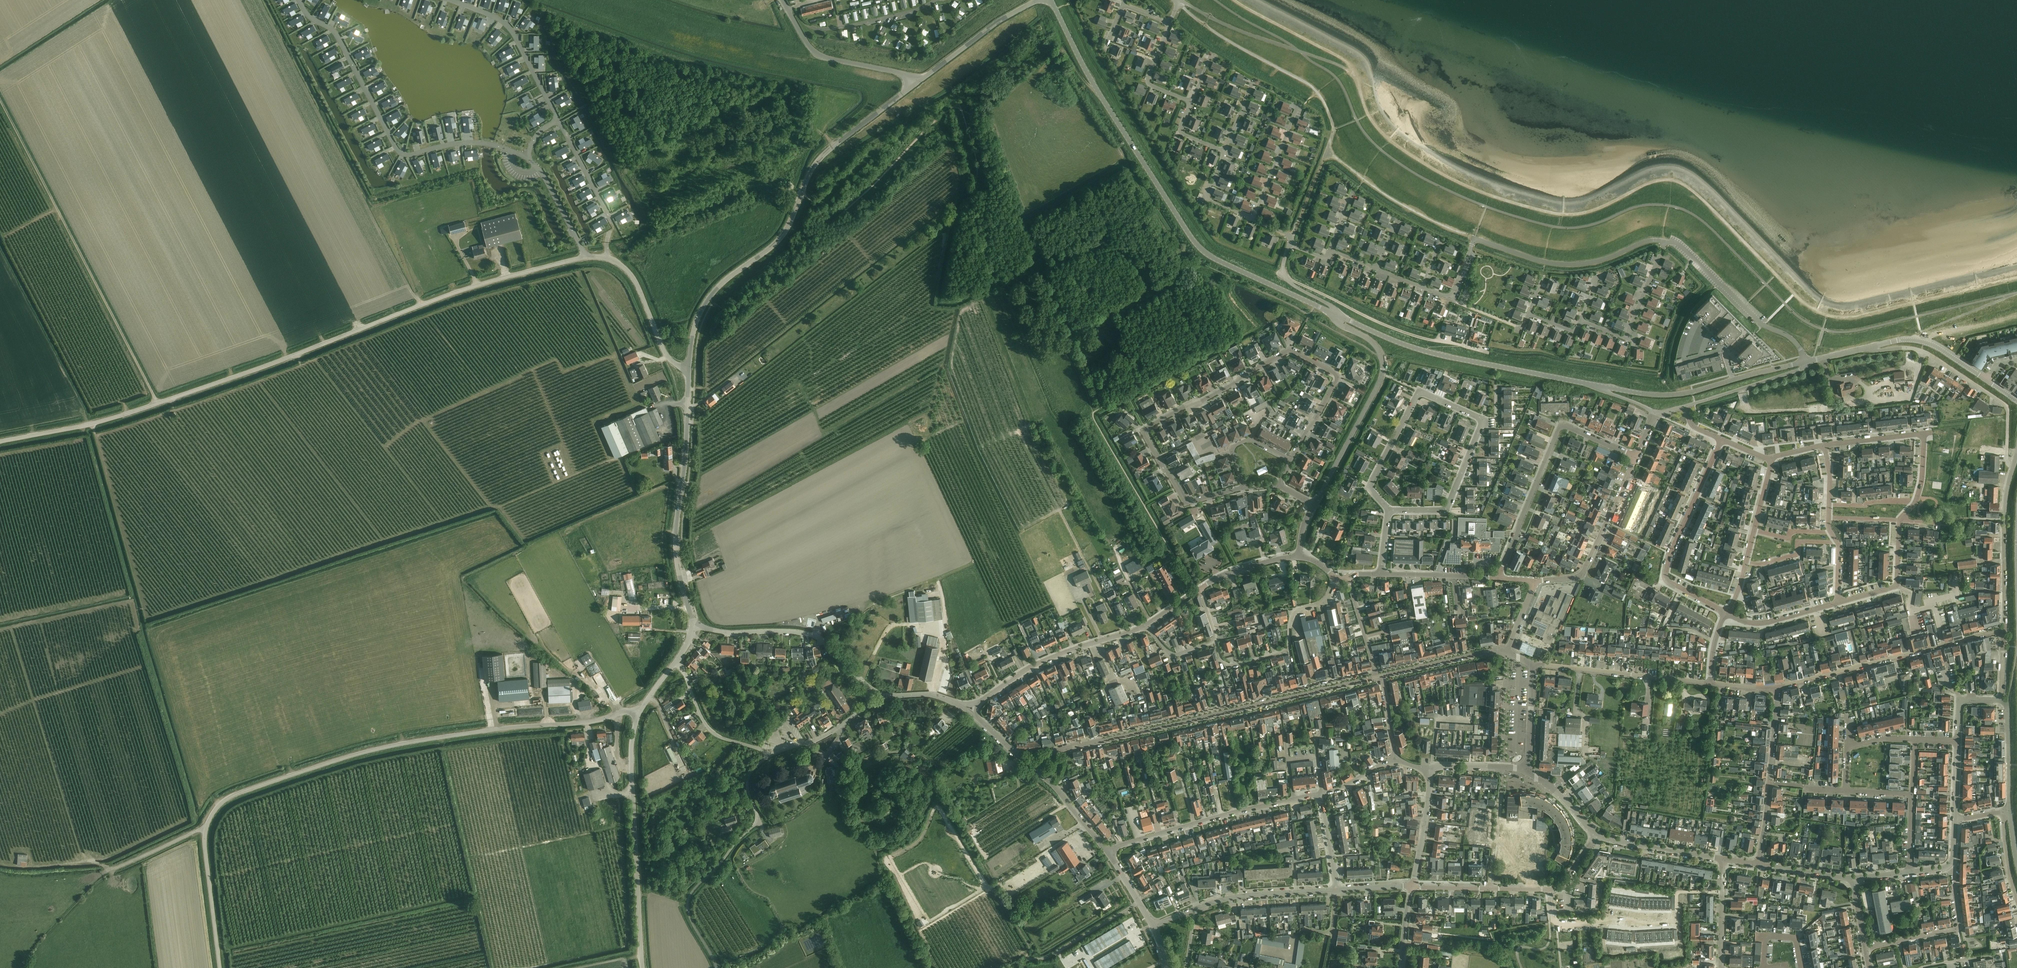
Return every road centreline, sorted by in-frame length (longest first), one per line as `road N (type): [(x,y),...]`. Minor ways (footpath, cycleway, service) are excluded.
road 1 (unclassified): [(0,440),(157,403),(458,291),(583,257)]
road 2 (residential): [(1244,489),(1187,502),(1146,428),(1291,350),(1338,380),(1290,462)]
road 3 (unclassified): [(207,827),(235,794),(361,752),(639,714)]
road 4 (secondary): [(1335,314),(1203,250),(1102,98),(1050,0)]
road 5 (secondary): [(689,371),(694,329),(711,296),(779,242),(827,152),(914,86)]
road 6 (residential): [(1380,677),(1064,749),(1040,771)]
road 7 (residential): [(1389,510),(1446,509),(1480,418),(1419,392),(1371,490)]
road 8 (residential): [(299,0),(337,36),(403,154),(463,142),(525,155)]
road 9 (residential): [(1422,287),(1453,293),(1474,238),(1573,264),(1665,242)]
road 10 (secondary): [(1599,387),(1405,345),(1335,314)]
road 11 (secondary): [(694,625),(677,551),(689,371)]
road 12 (unclassified): [(642,967),(631,760),(639,714)]
road 13 (residential): [(1497,578),(1561,426),(1636,457)]
road 14 (residential): [(1226,150),(1256,83),(1299,105),(1253,220)]
road 15 (unclassified): [(1314,504),(1383,370),(1375,344),(1335,314)]
road 16 (residential): [(1727,613),(1665,576),(1721,440)]
road 17 (unclassified): [(0,866),(116,868),(207,827)]
road 18 (unclassified): [(1871,347),(1923,351),(2004,405),(2007,460),(2014,466)]
road 19 (residential): [(967,708),(1058,655),(1148,625)]
road 20 (unclassified): [(1334,129),(1311,86),(1183,7)]
road 21 (secondary): [(871,690),(809,634),(694,625)]
road 22 (residential): [(1108,853),(1294,799)]
road 23 (residential): [(1152,926),(1232,897),(1338,890)]
road 24 (unclassified): [(687,908),(693,891),(755,822),(748,778),(770,755)]
road 25 (residential): [(1710,683),(1533,665)]
road 26 (residential): [(1535,581),(1581,575),(1636,457)]
road 27 (unclassified): [(1806,361),(1792,338),(1762,325),(1680,244)]
road 28 (residential): [(1943,644),(1778,689)]
road 29 (residential): [(559,120),(508,27),(451,0)]
road 30 (secondary): [(1871,347),(1926,343),(2016,401)]
road 31 (residential): [(1865,947),(1959,929),(1948,866)]
road 32 (residential): [(2012,471),(2004,630)]
road 33 (unclassified): [(914,86),(892,71),(821,55),(788,8)]
road 34 (secondary): [(914,86),(1040,0)]
road 35 (residential): [(1665,242),(1626,337),(1581,320)]
road 36 (unclassified): [(605,257),(634,279),(672,367),(689,371)]
road 37 (residential): [(605,257),(609,215),(559,120)]
road 38 (unclassified): [(221,967),(207,827)]
road 39 (secondary): [(1733,380),(1673,394),(1599,387)]
road 40 (residential): [(1508,649),(1380,677)]
road 41 (unclassified): [(1685,406),(1806,361)]
road 42 (residential): [(1723,859),(1597,835)]
road 43 (residential): [(1677,919),(1552,917)]
road 44 (unclassified): [(1300,51),(1183,7)]
road 45 (residential): [(1489,888),(1503,767)]
road 46 (residential): [(770,755),(710,729),(687,678)]

